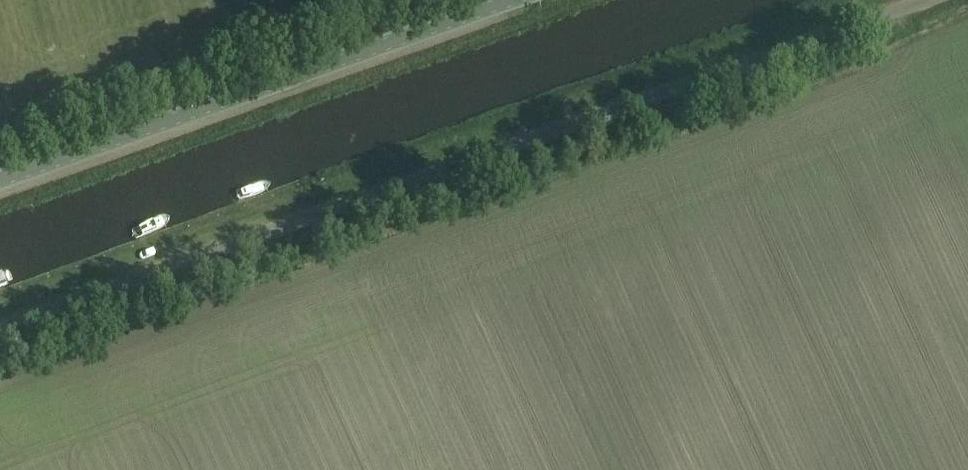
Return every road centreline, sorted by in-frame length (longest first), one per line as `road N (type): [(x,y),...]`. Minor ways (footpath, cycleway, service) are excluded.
road 1 (unclassified): [(0,328),(929,0)]
road 2 (unclassified): [(0,182),(517,0)]

